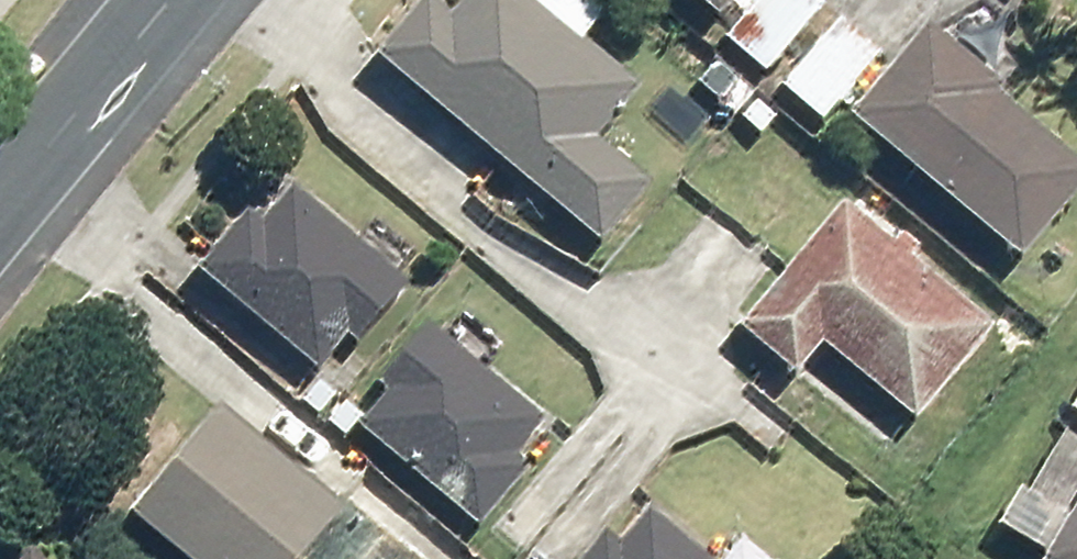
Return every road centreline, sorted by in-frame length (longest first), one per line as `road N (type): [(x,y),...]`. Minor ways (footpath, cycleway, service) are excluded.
road 1 (tertiary): [(172,0),(0,205)]

